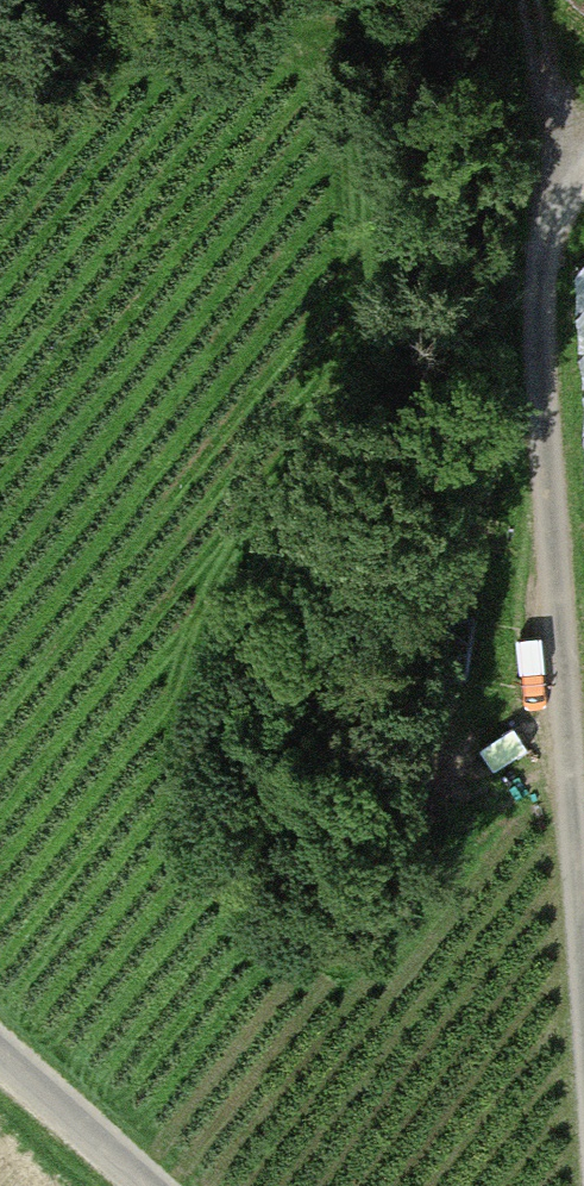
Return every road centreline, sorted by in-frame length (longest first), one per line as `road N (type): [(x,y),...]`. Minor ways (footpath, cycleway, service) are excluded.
road 1 (track): [(561,185),(541,272),(583,989)]
road 2 (unclassified): [(0,1047),(155,1185)]
road 3 (track): [(561,185),(539,0)]

